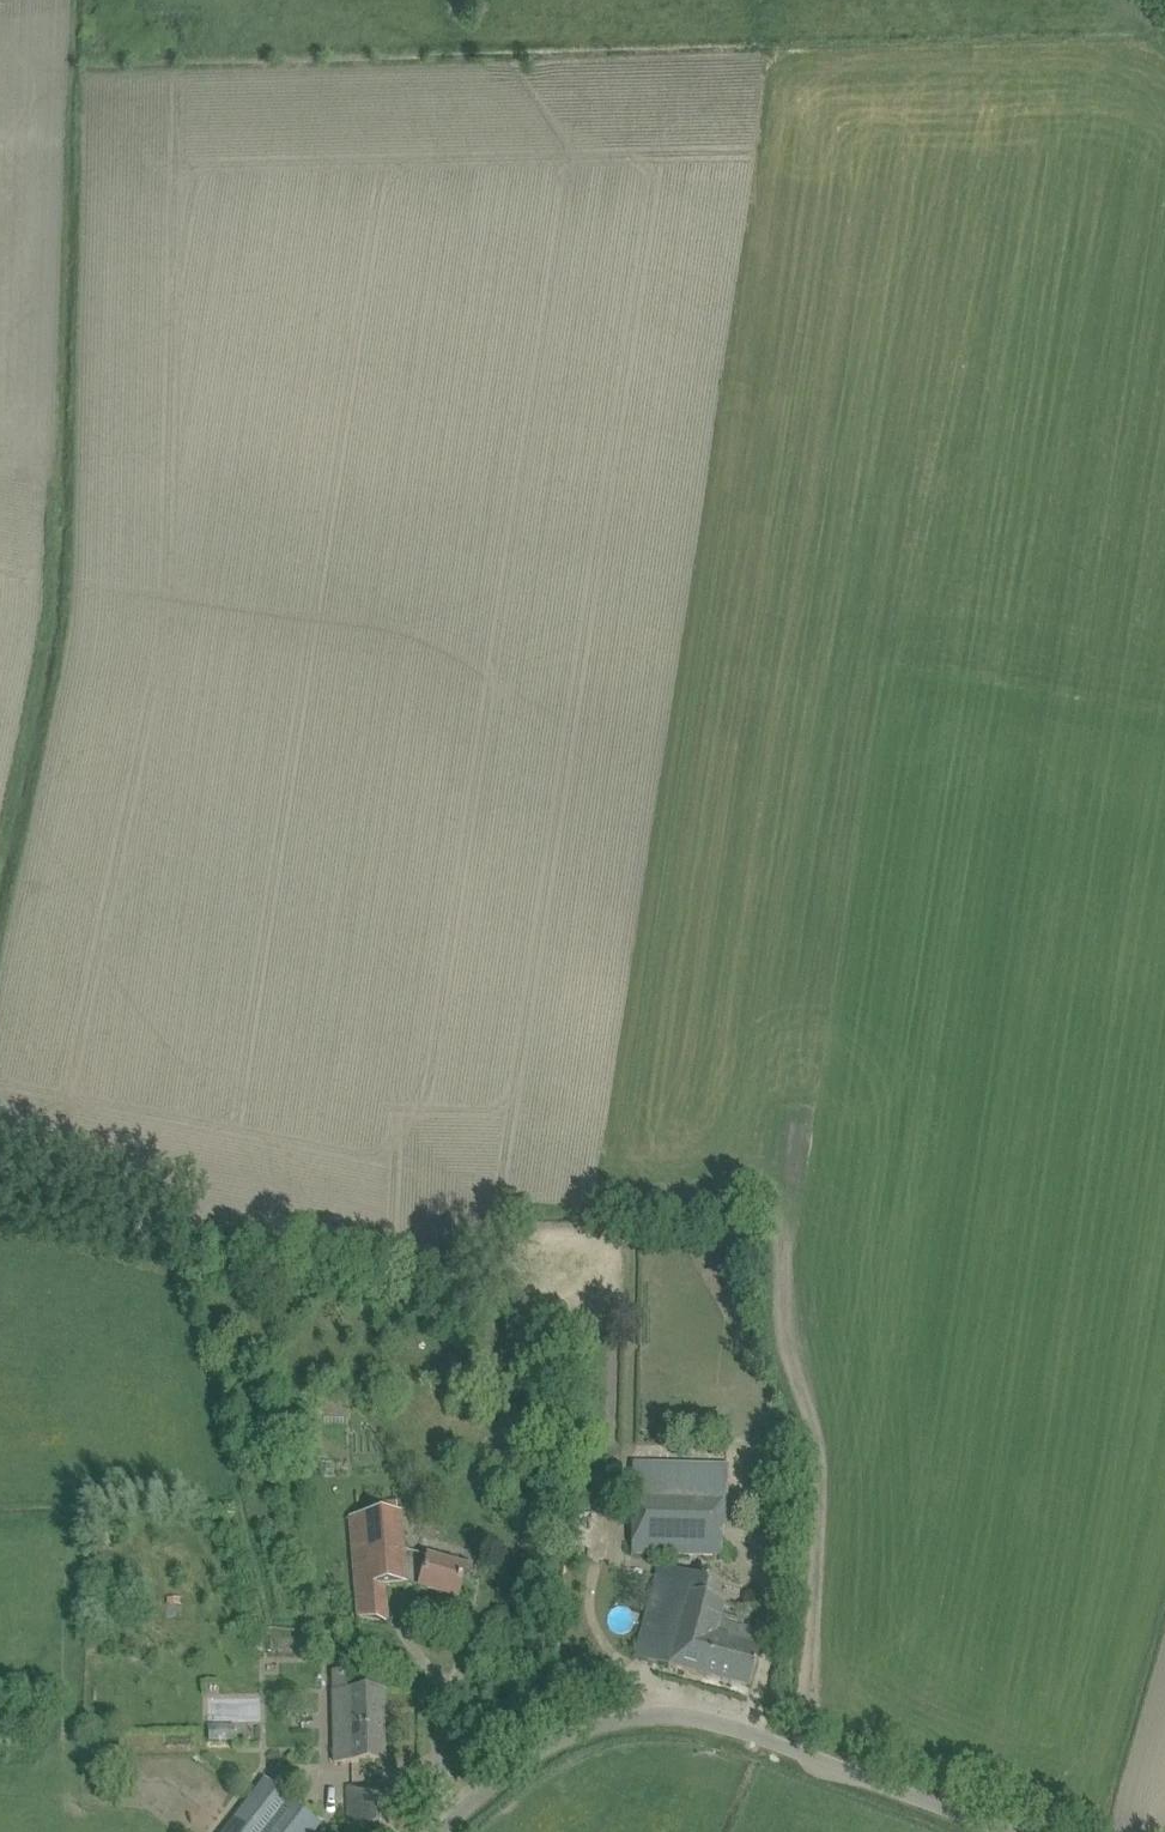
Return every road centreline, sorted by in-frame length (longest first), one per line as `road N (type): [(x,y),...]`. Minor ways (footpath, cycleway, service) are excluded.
road 1 (unclassified): [(1013,1831),(766,1735),(713,1722),(636,1717),(549,1744),(444,1831)]

